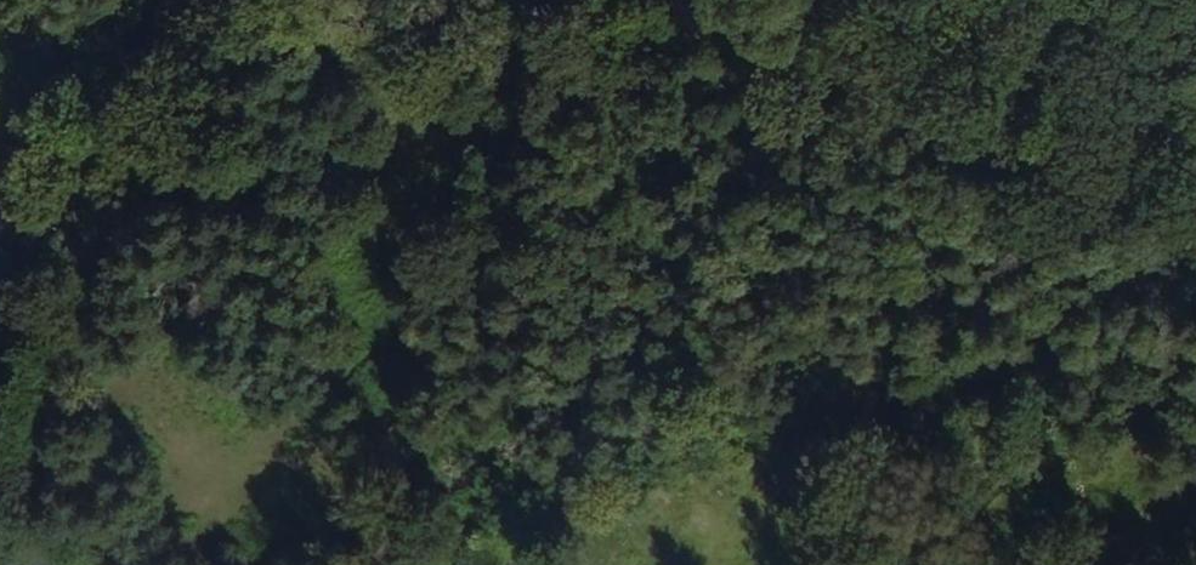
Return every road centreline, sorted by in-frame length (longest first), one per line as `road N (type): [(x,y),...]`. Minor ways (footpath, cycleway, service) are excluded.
road 1 (track): [(0,374),(12,332),(164,0)]

